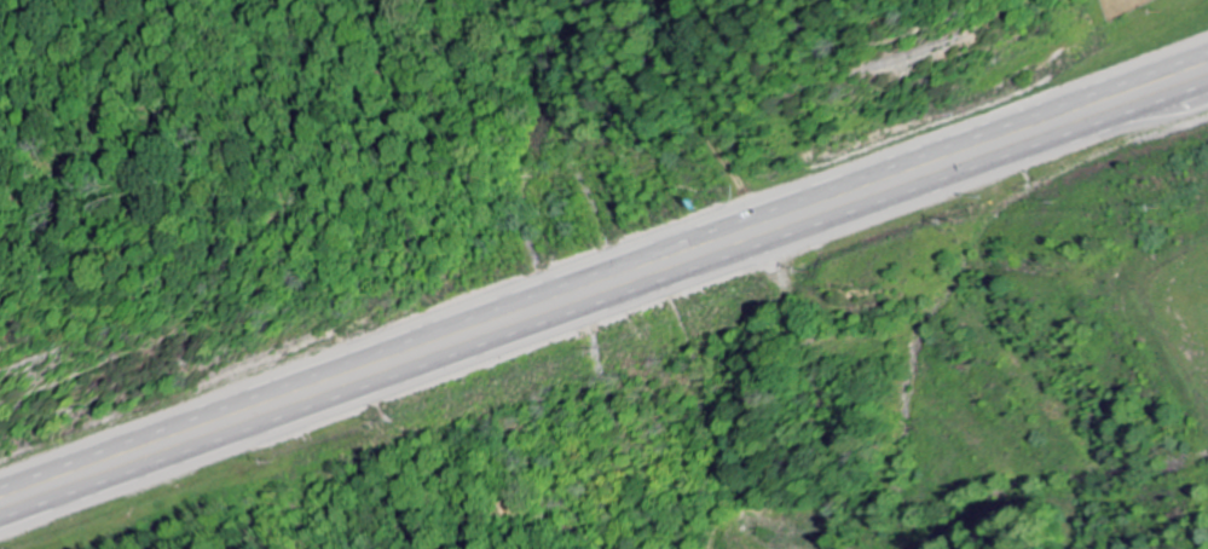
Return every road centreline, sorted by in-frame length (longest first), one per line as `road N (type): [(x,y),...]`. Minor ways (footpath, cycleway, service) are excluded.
road 1 (trunk): [(0,524),(1207,89)]
road 2 (trunk): [(1207,48),(0,483)]

